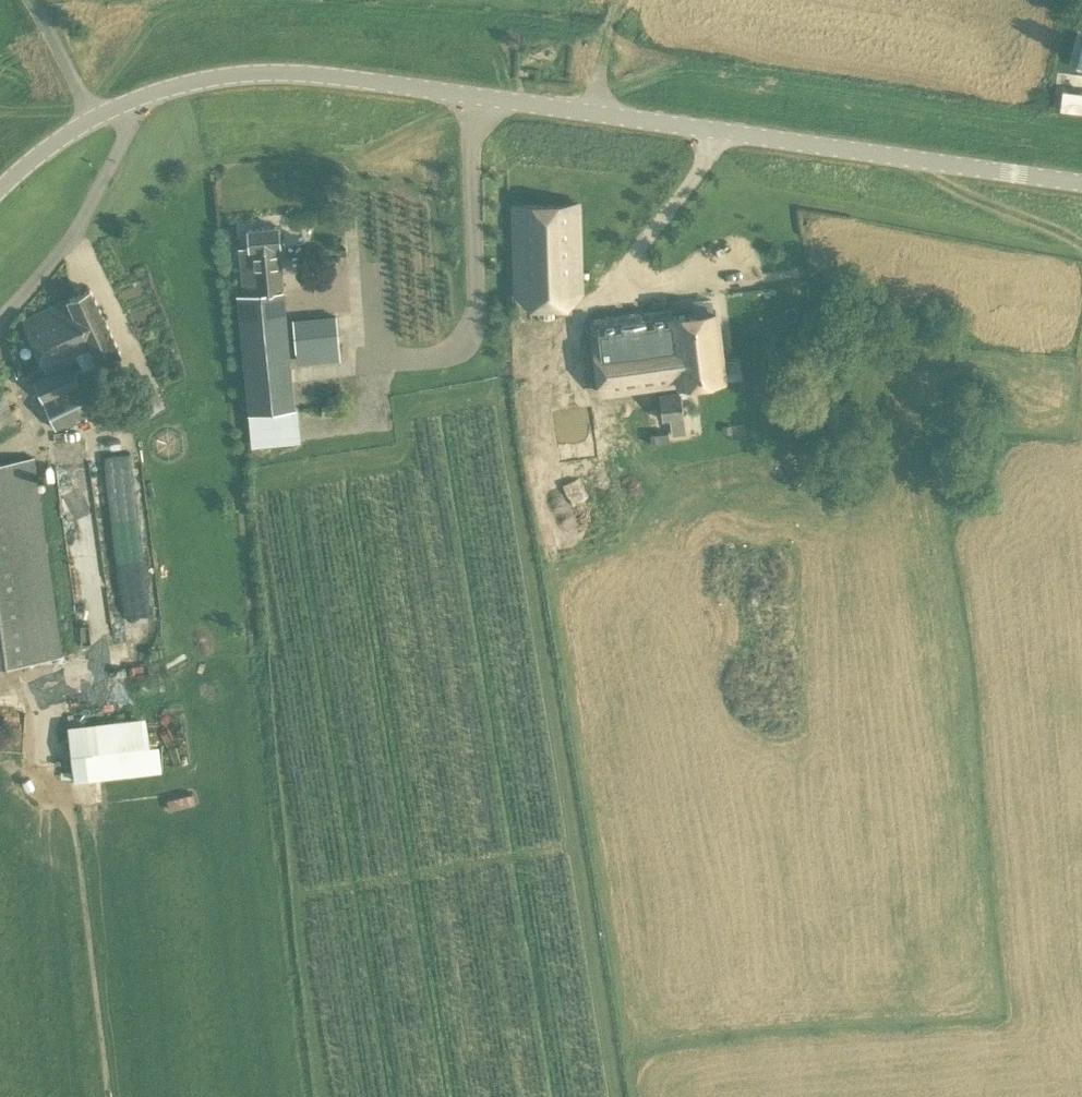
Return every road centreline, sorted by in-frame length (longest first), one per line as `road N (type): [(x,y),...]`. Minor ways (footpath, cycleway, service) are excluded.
road 1 (unclassified): [(1081,183),(534,102),(283,73),(197,82),(120,108),(46,152),(0,194)]

